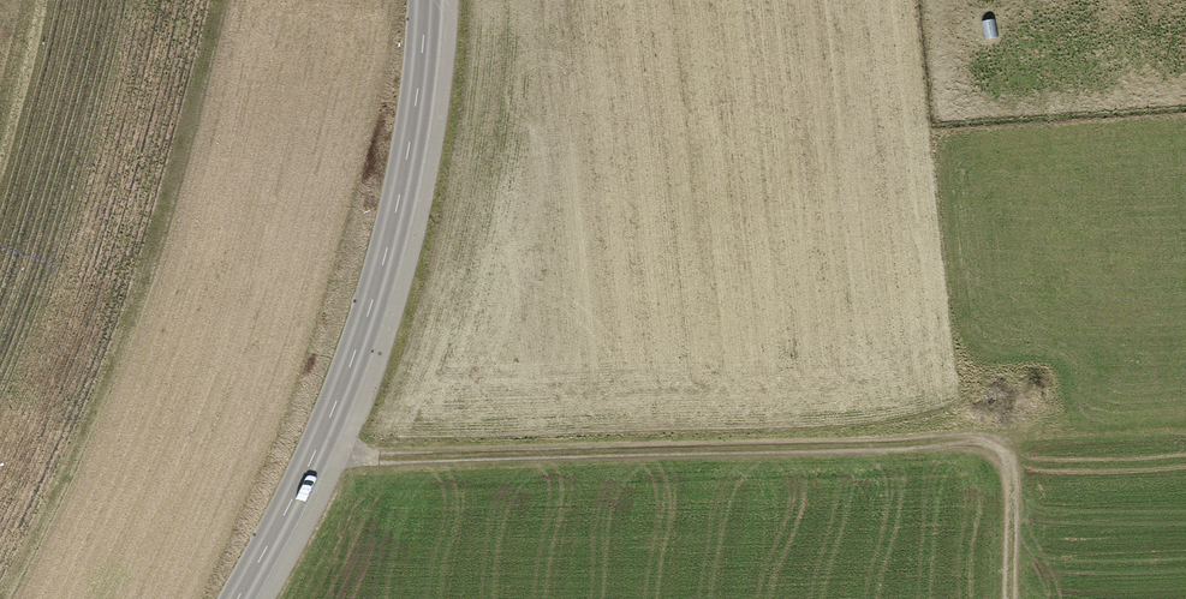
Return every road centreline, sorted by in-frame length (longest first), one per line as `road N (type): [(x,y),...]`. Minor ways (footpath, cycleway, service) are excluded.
road 1 (track): [(1017,598),(1018,480),(992,445),(318,455)]
road 2 (tertiary): [(237,598),(318,455),(376,297),(416,139),(427,0)]
road 3 (track): [(1185,436),(992,445)]

